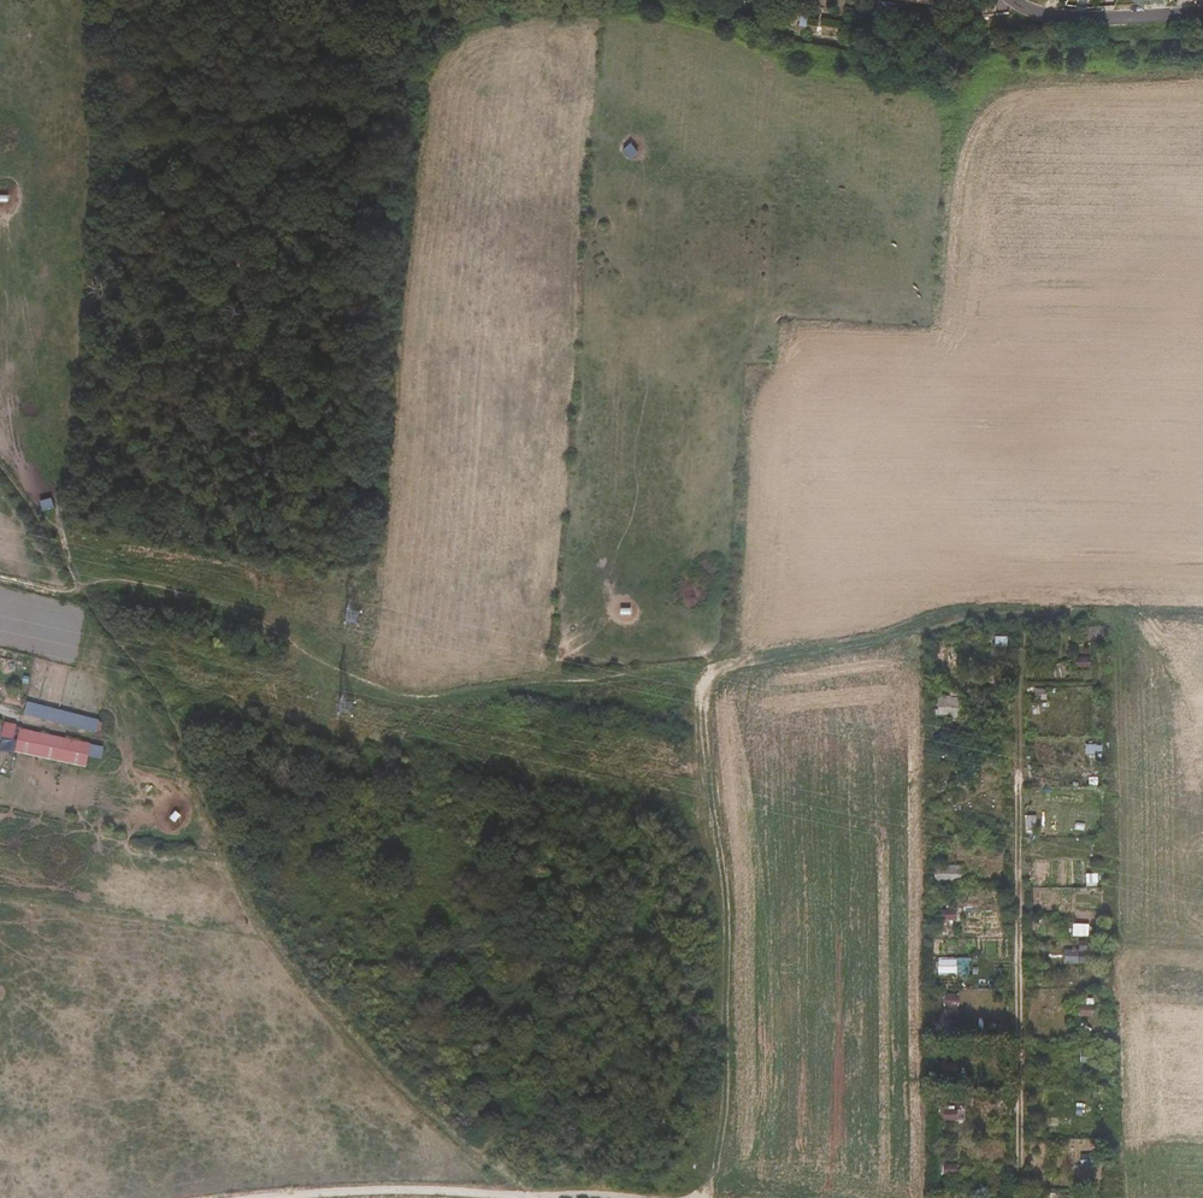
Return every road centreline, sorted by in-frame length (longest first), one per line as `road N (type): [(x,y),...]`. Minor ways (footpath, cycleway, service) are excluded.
road 1 (track): [(1024,1197),(1026,634)]
road 2 (track): [(711,1197),(715,801),(704,685),(721,665)]
road 3 (track): [(1202,626),(1121,623),(721,665)]
road 4 (track): [(290,1197),(498,1197)]
road 5 (residential): [(1202,13),(1057,18),(1015,0)]

